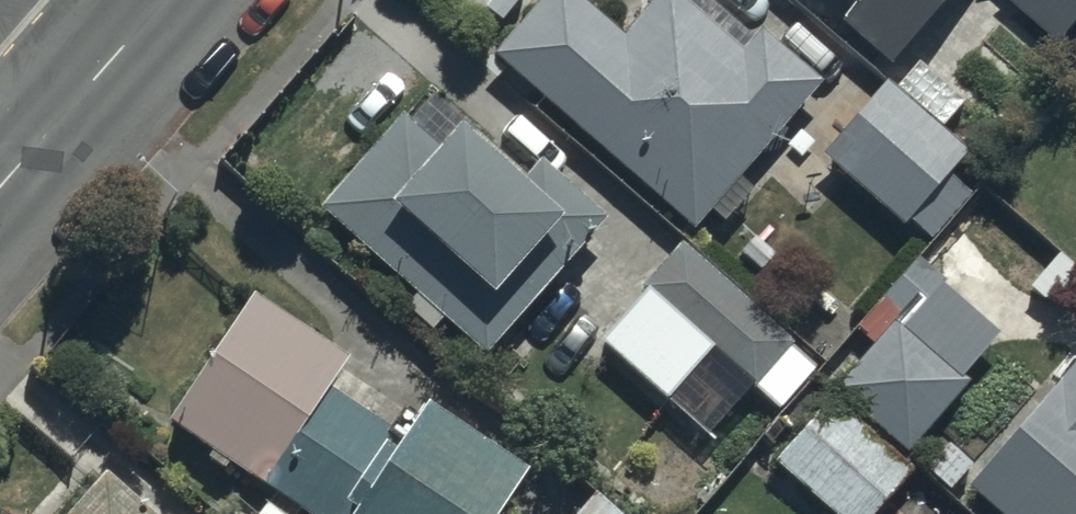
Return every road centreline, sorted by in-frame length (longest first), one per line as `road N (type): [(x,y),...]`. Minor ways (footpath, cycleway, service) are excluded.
road 1 (tertiary): [(102,73),(0,190)]

